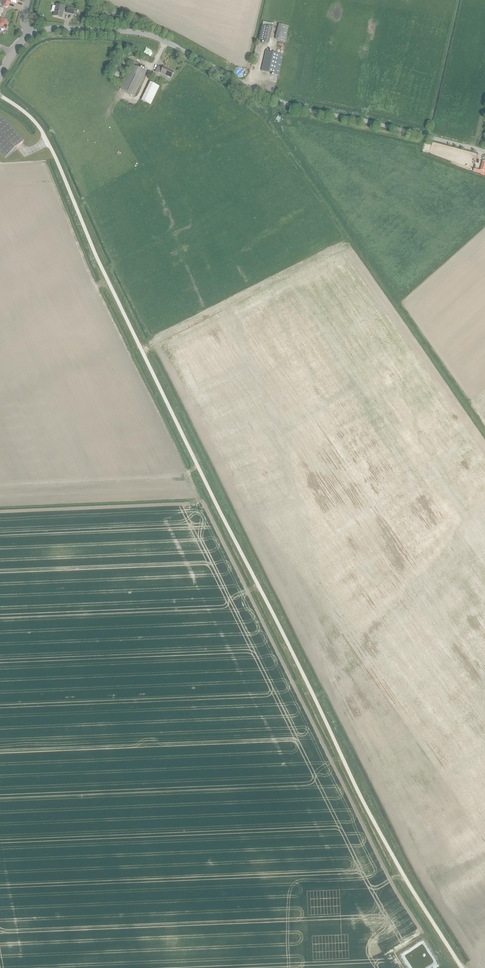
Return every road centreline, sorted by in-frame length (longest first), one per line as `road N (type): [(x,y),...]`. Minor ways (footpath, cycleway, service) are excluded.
road 1 (unclassified): [(462,967),(411,884),(141,348),(45,135),(0,94)]
road 2 (unclassified): [(484,151),(288,104),(147,35),(62,29),(28,36)]

